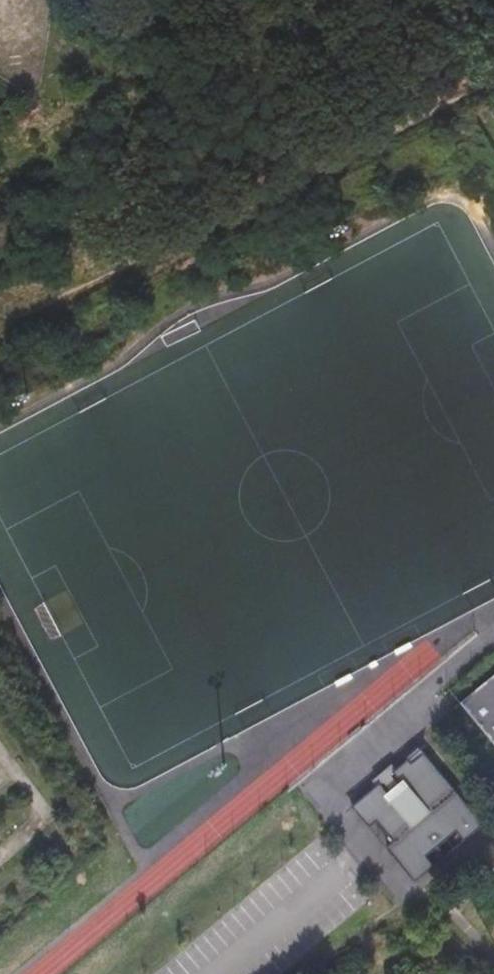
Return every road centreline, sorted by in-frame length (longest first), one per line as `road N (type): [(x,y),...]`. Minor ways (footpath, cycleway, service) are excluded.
road 1 (track): [(0,308),(14,315),(249,203),(493,63)]
road 2 (residential): [(358,851),(211,973)]

